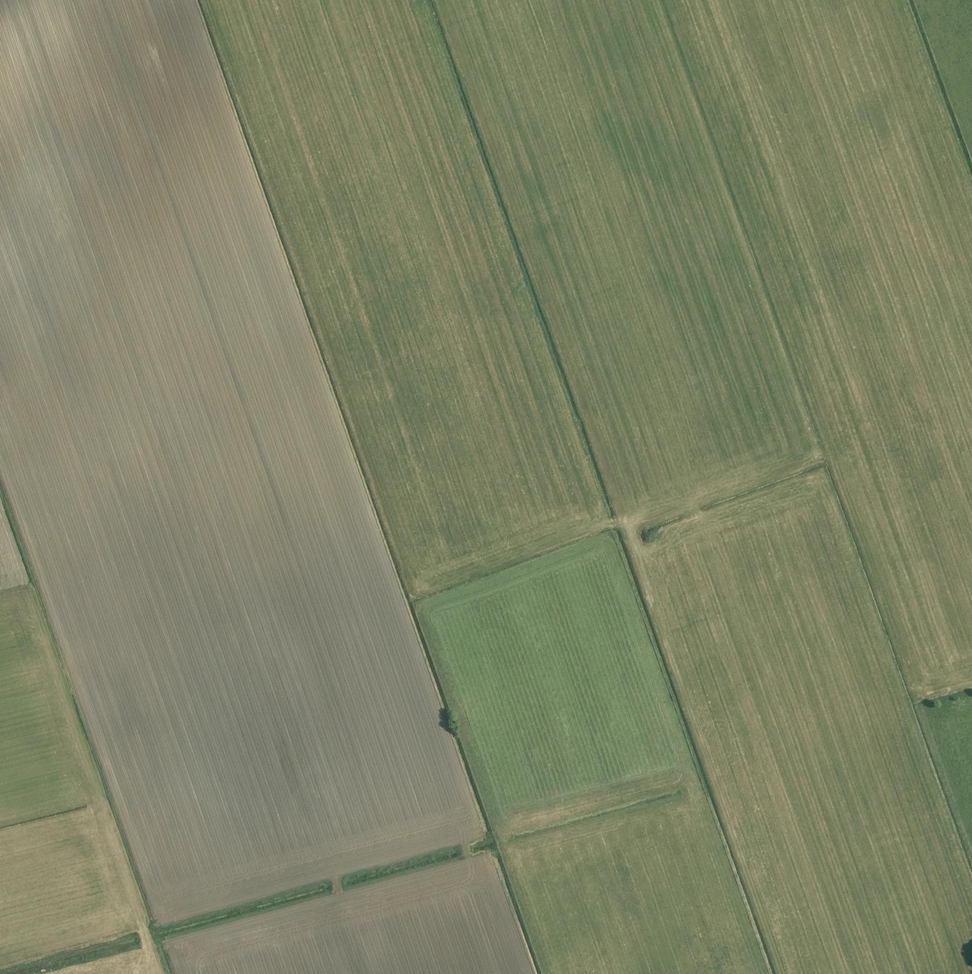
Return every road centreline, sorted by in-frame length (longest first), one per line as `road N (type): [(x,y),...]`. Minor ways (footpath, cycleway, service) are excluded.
road 1 (track): [(627,528),(783,973)]

